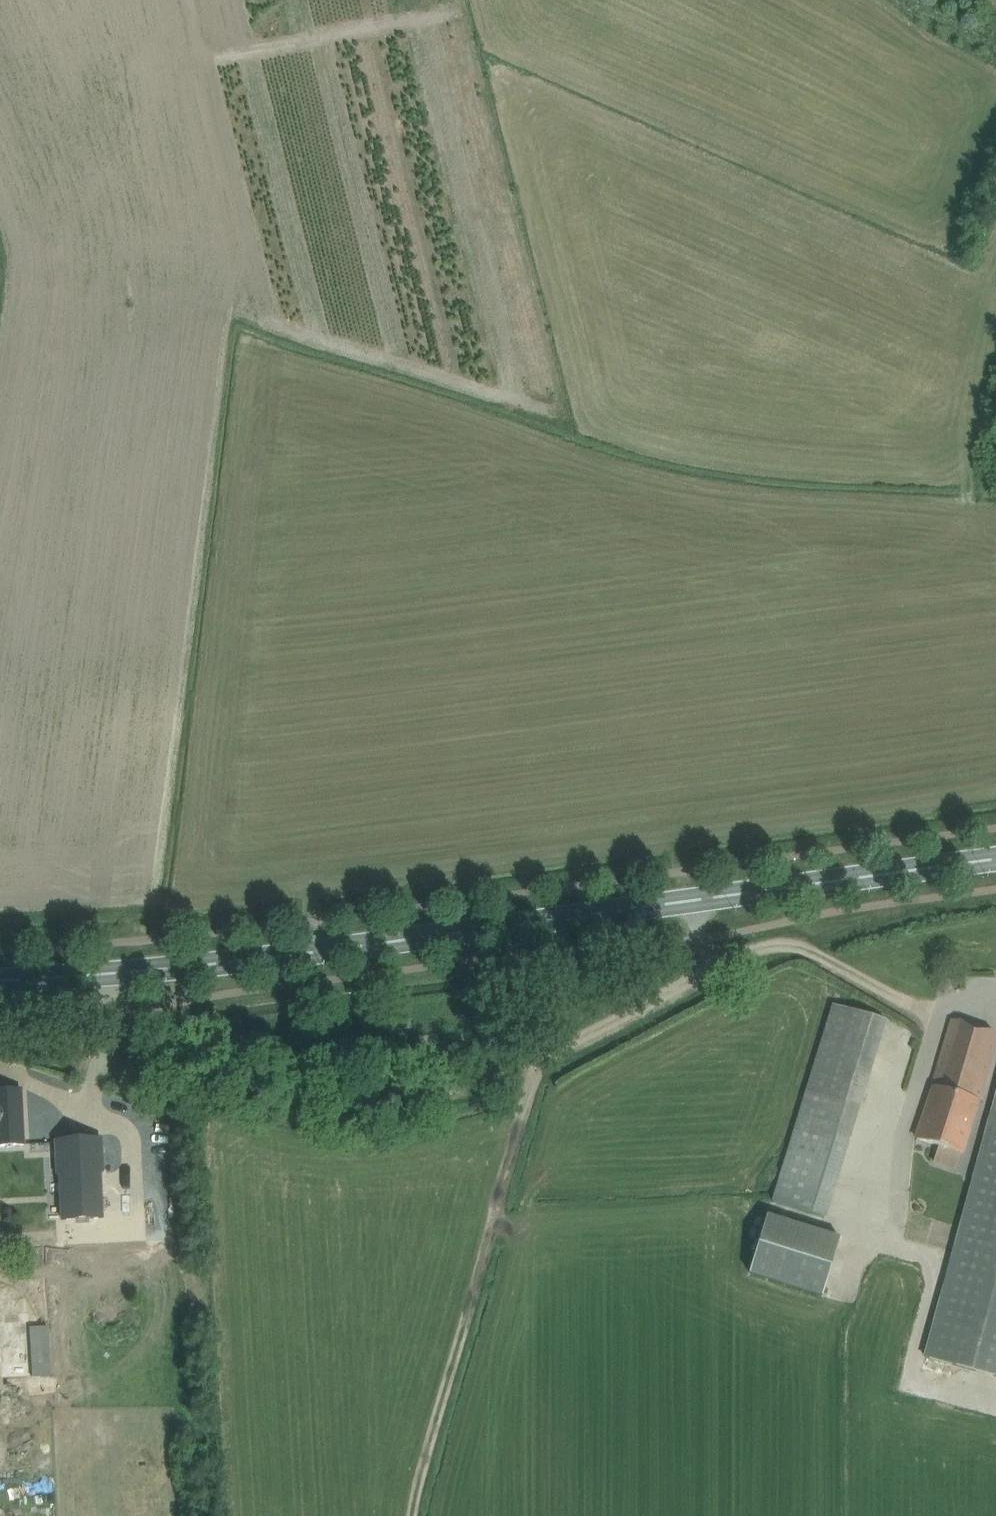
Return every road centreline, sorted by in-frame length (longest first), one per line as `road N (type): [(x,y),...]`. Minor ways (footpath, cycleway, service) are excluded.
road 1 (secondary): [(0,983),(199,968),(995,858)]

